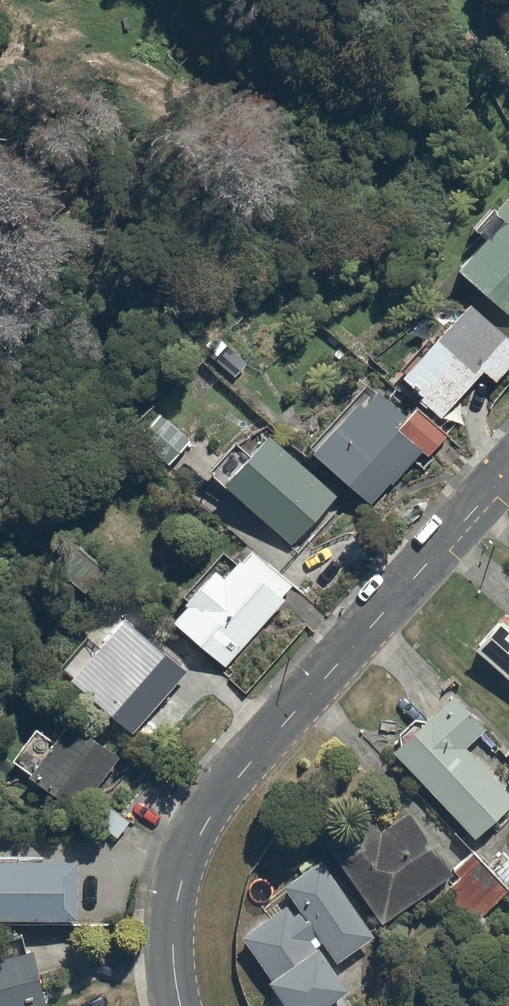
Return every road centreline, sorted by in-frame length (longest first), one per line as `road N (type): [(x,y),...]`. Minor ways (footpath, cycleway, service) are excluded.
road 1 (residential): [(508,469),(248,759),(198,832),(170,900),(178,1005)]

